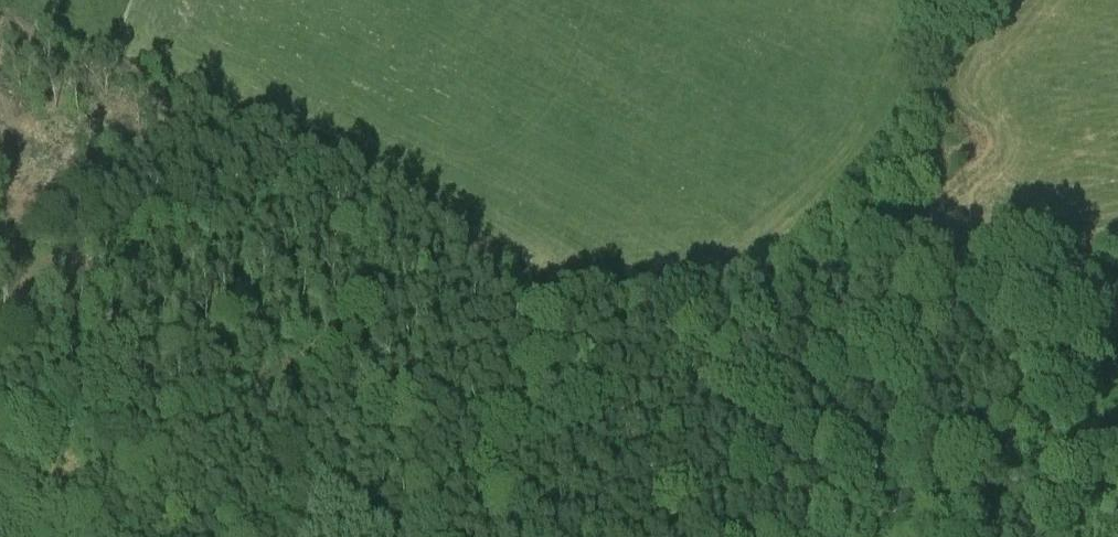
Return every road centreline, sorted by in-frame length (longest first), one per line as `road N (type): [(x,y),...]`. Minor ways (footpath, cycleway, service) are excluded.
road 1 (track): [(134,536),(228,442),(301,401),(438,348),(565,315),(650,307),(687,315)]
road 2 (track): [(687,315),(819,238),(882,177),(944,46),(976,0)]
road 3 (track): [(468,536),(528,418),(553,391),(687,315)]
road 4 (track): [(842,536),(918,488),(1035,474),(1117,445)]

